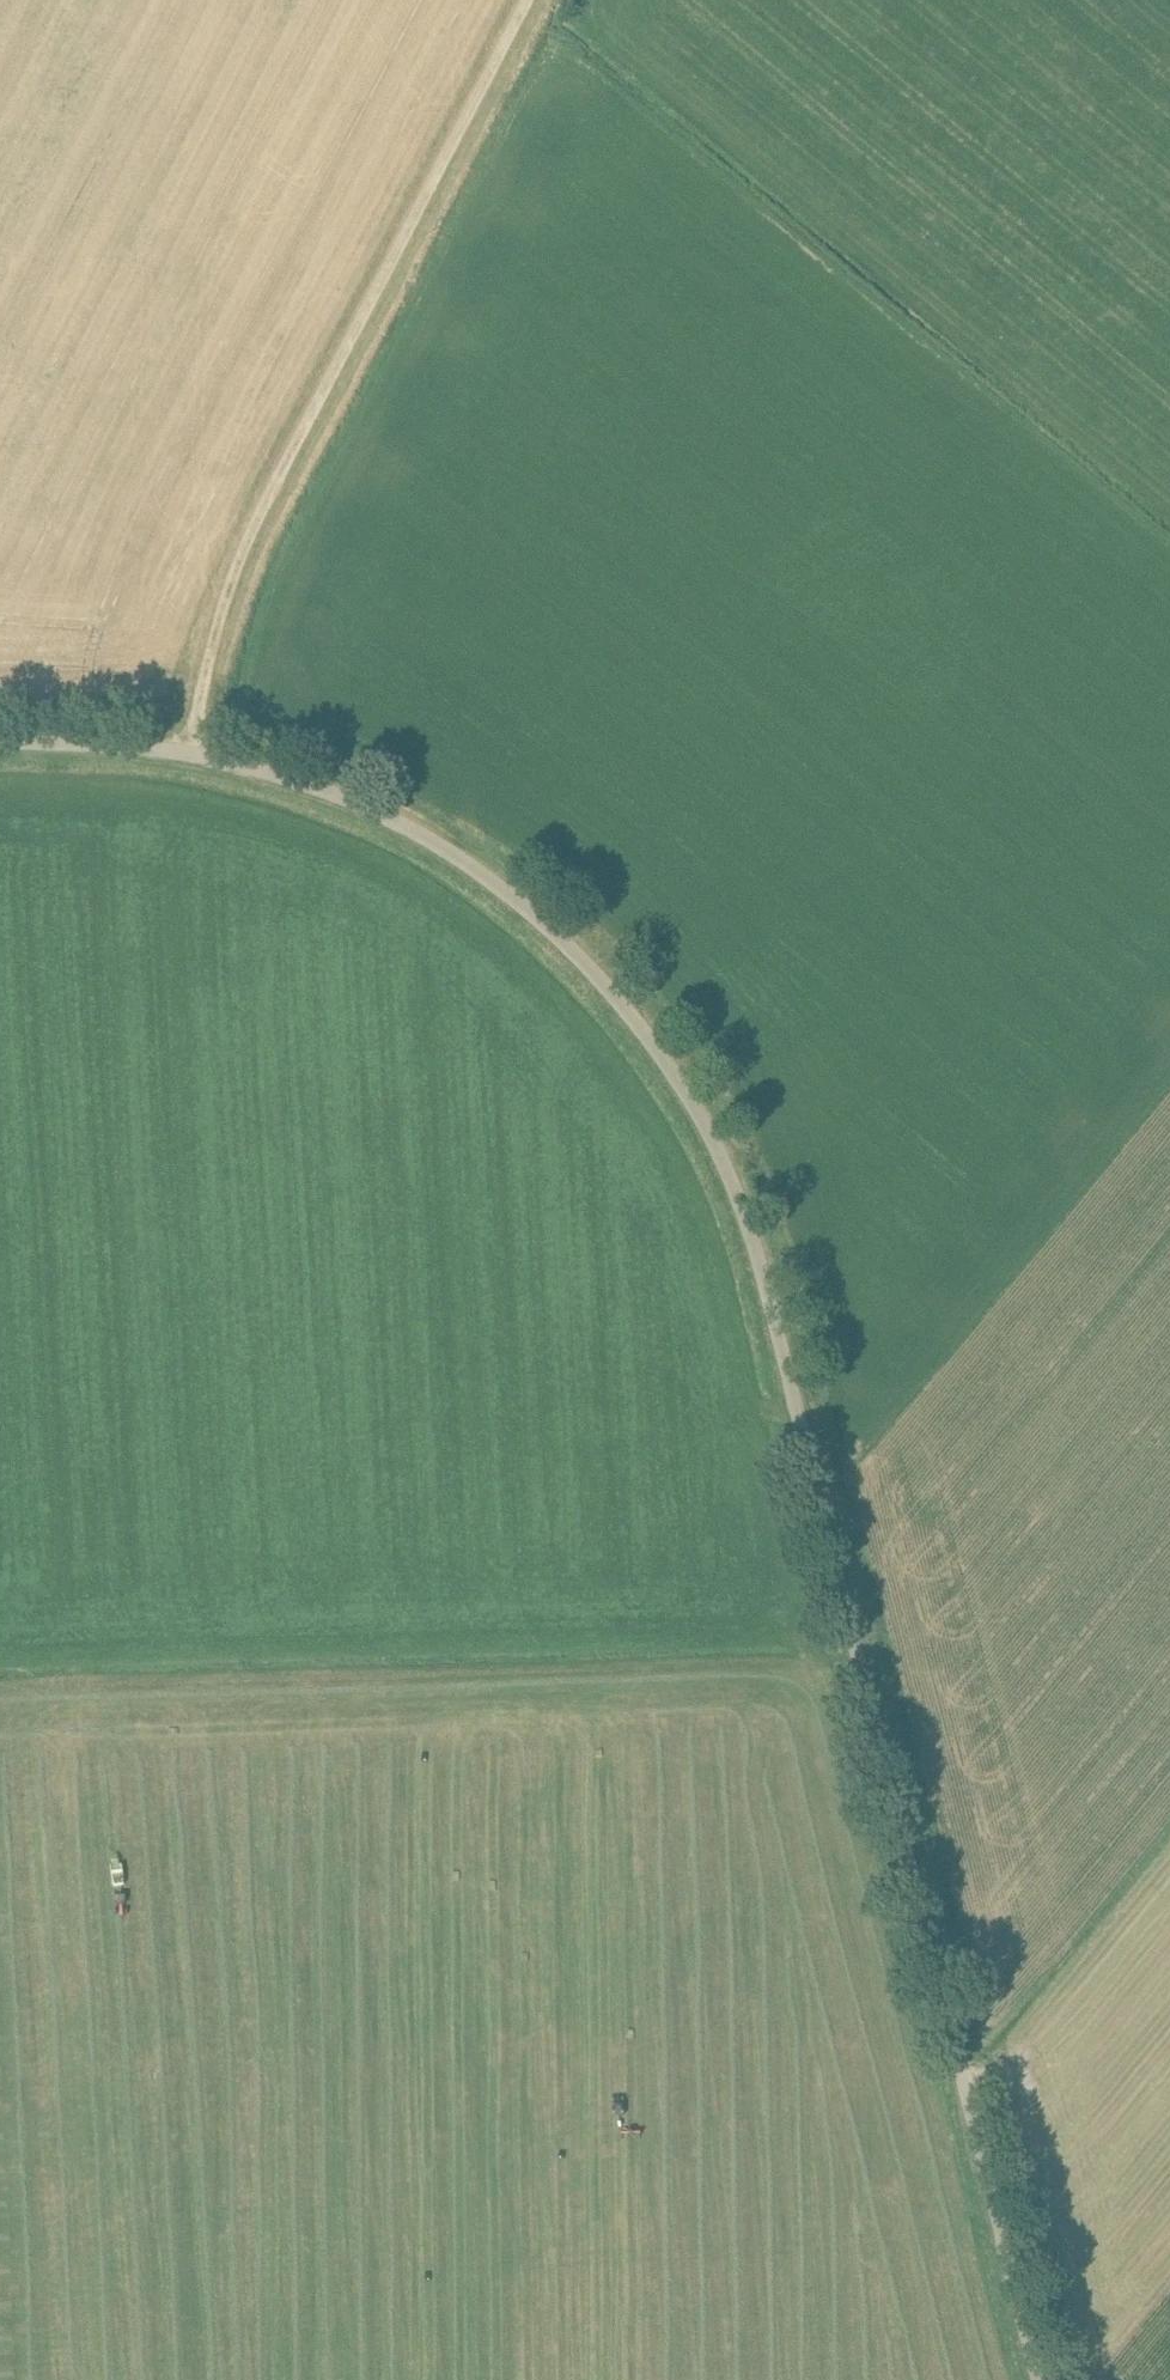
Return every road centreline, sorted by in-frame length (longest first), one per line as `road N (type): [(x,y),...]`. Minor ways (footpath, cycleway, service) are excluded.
road 1 (unclassified): [(1038,2379),(759,1273),(699,1119),(643,1033),(535,921),(350,795),(190,754),(0,740)]
road 2 (track): [(190,754),(235,571),(528,0)]

